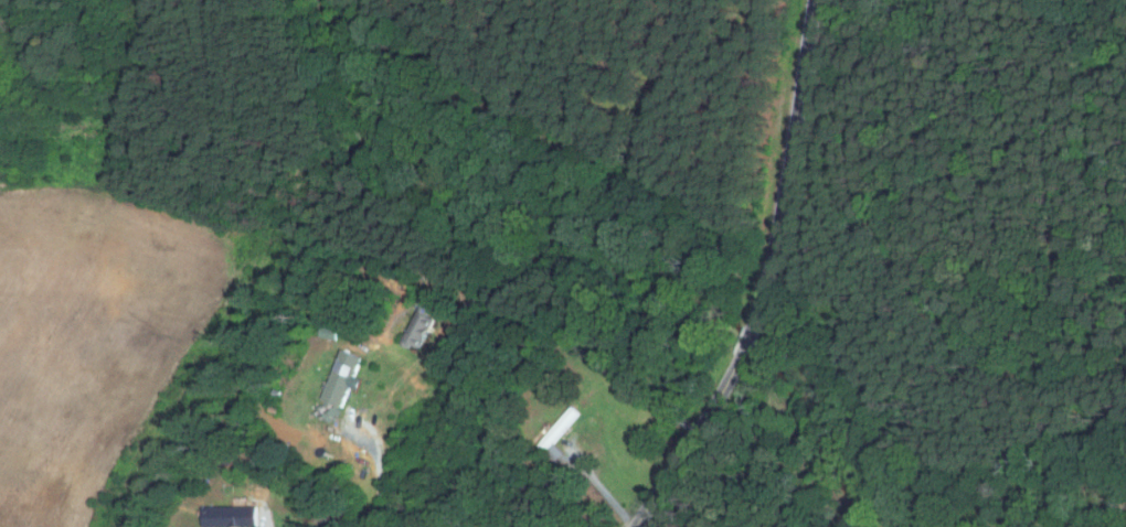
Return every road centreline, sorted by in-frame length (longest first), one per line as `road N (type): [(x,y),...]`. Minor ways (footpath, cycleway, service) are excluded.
road 1 (residential): [(754,327),(776,249),(815,0)]
road 2 (residential): [(635,526),(742,356)]

